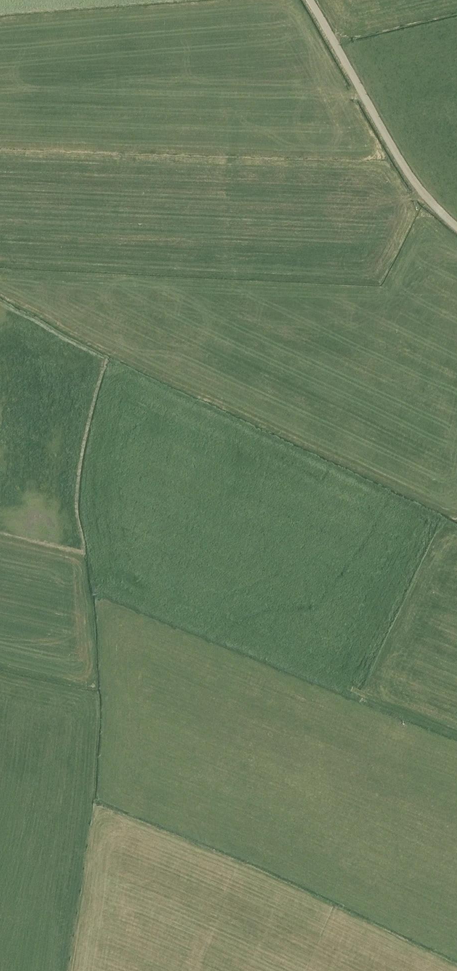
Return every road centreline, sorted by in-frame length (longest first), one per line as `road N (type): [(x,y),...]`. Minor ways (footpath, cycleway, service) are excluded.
road 1 (unclassified): [(308,0),(404,166),(456,228)]

